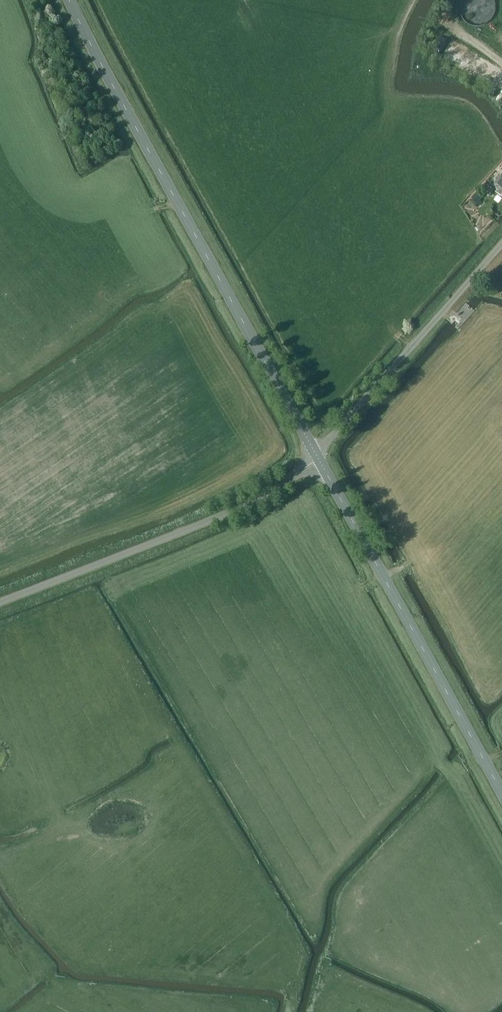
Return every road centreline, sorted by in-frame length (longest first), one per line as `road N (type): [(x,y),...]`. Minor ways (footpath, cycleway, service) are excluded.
road 1 (secondary): [(317,456),(70,0)]
road 2 (secondary): [(501,792),(317,456)]
road 3 (unclassified): [(0,603),(232,512),(317,456)]
road 4 (unclassified): [(317,456),(501,243)]

